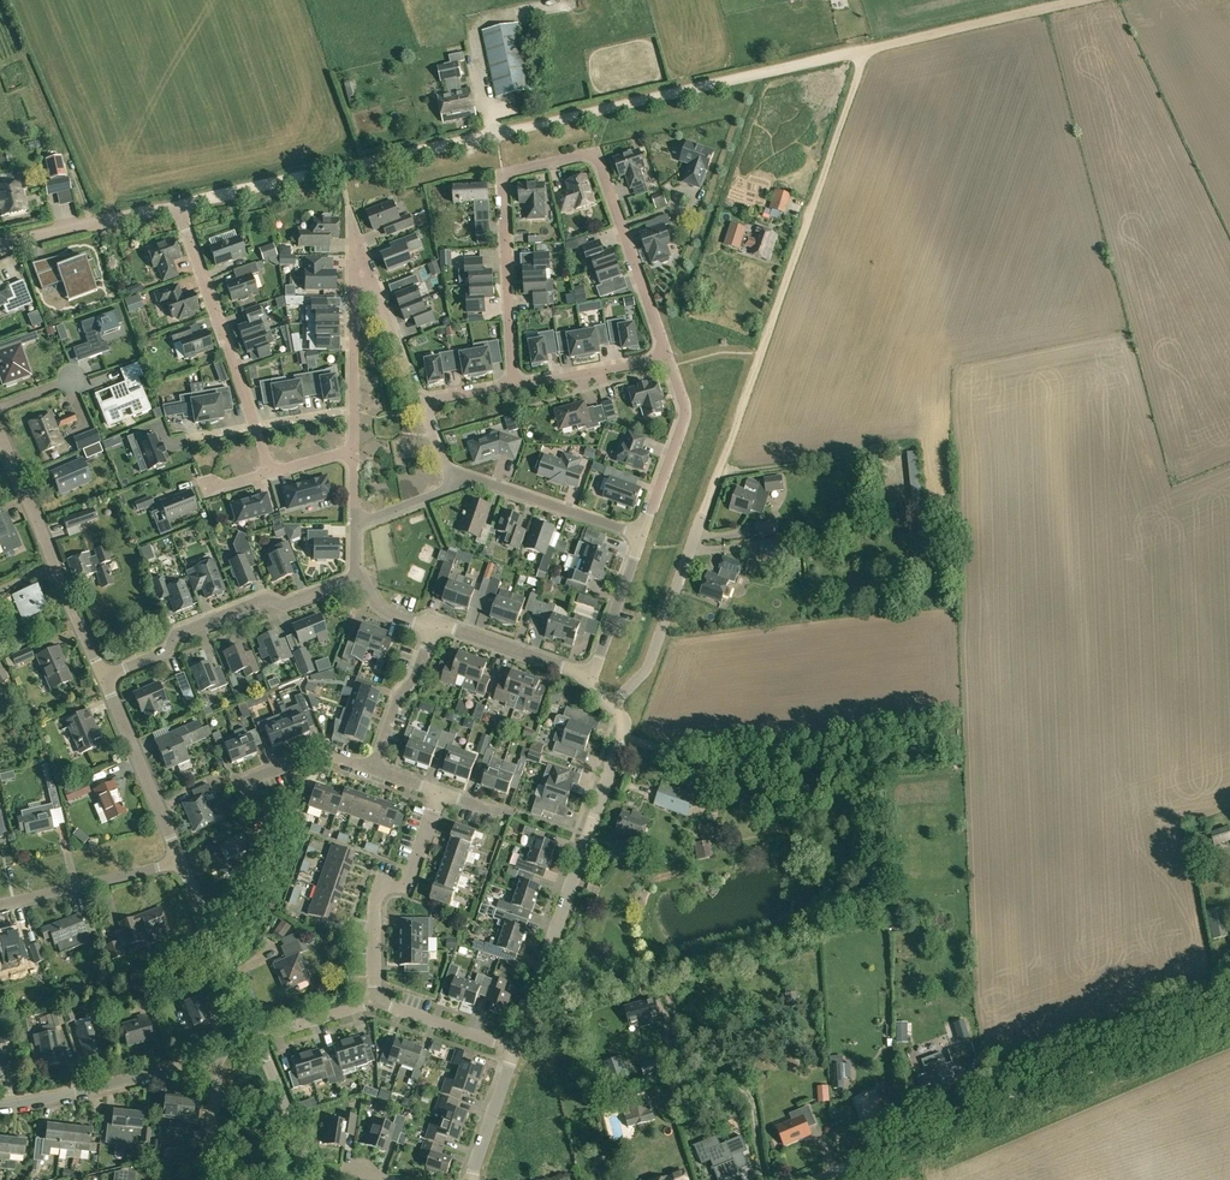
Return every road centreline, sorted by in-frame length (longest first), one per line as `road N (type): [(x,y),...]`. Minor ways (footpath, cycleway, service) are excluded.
road 1 (track): [(178,205),(868,51)]
road 2 (residential): [(668,357),(600,163),(583,155),(504,179),(513,386)]
road 3 (track): [(705,512),(868,51)]
road 4 (residential): [(355,450),(355,241),(421,403)]
road 5 (residential): [(514,1049),(623,726),(615,703)]
road 6 (residential): [(271,472),(178,205)]
road 7 (residential): [(105,677),(169,650),(176,633),(354,576)]
road 8 (unclassified): [(105,677),(0,432)]
road 9 (residential): [(375,1002),(377,891),(412,881),(440,794)]
road 10 (track): [(868,51),(1094,0)]
road 11 (residential): [(0,1105),(220,1052)]
road 12 (track): [(1022,1097),(1229,1008)]
road 13 (unclassified): [(818,1179),(1022,1097)]
road 14 (residential): [(615,703),(648,671),(705,512)]
road 15 (unclassified): [(182,861),(105,677)]
road 16 (residential): [(642,537),(482,481),(455,488)]
road 17 (unclassified): [(258,1040),(182,861)]
road 18 (residential): [(642,537),(685,417),(668,357)]
road 19 (residential): [(0,904),(182,861)]
road 20 (unclassified): [(0,244),(178,205)]
road 21 (residential): [(589,681),(434,625)]
road 22 (residential): [(513,386),(668,357)]
road 23 (residential): [(373,770),(434,625)]
road 24 (residential): [(589,681),(642,537)]
road 25 (unclassified): [(318,1179),(258,1040)]
road 26 (residential): [(375,1002),(514,1049)]
road 27 (residential): [(373,770),(321,753),(236,785)]
road 28 (residential): [(473,1179),(514,1049)]
road 29 (residential): [(208,1179),(220,1052)]

